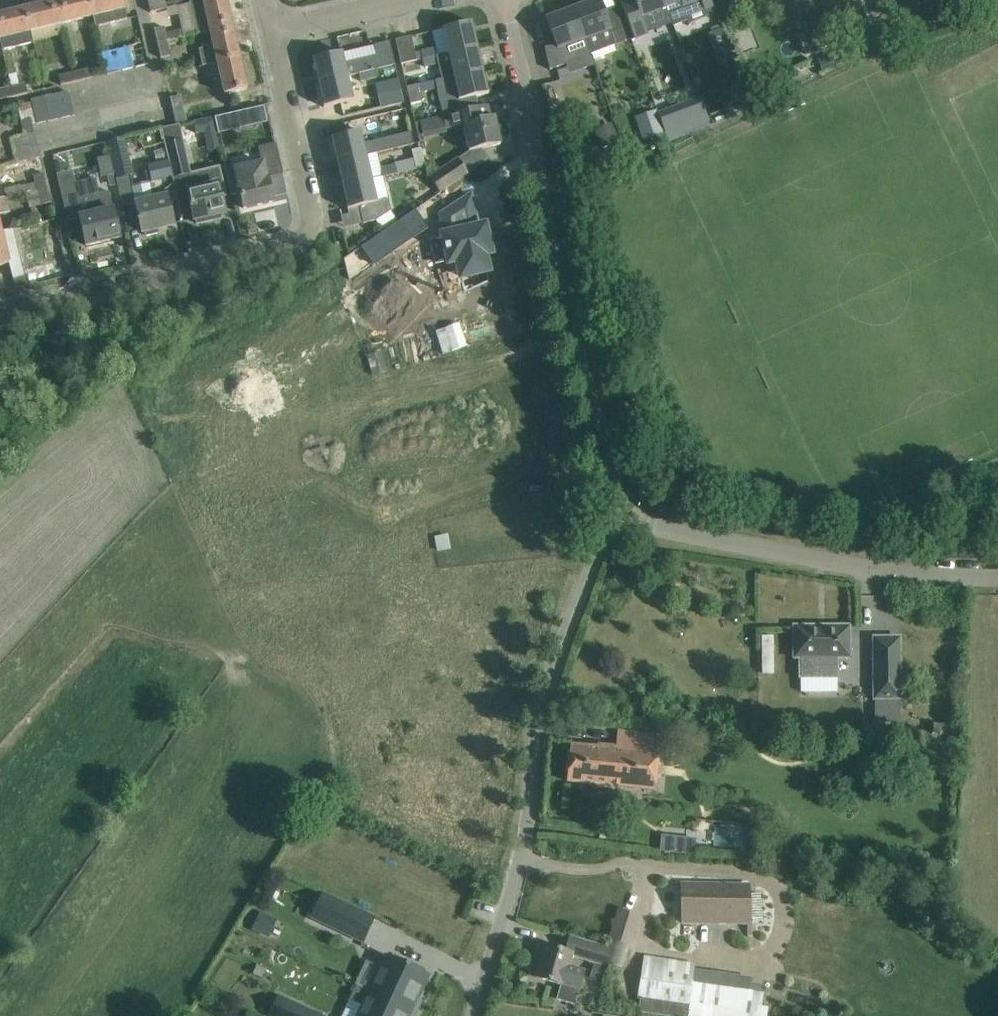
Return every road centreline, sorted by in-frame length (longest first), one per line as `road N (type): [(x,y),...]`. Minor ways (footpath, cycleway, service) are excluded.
road 1 (residential): [(619,520),(504,0)]
road 2 (residential): [(0,311),(300,247),(313,226),(273,32)]
road 3 (residential): [(476,1015),(564,646),(619,520)]
road 4 (residential): [(997,576),(797,556),(619,520)]
road 5 (residential): [(273,32),(408,0)]

